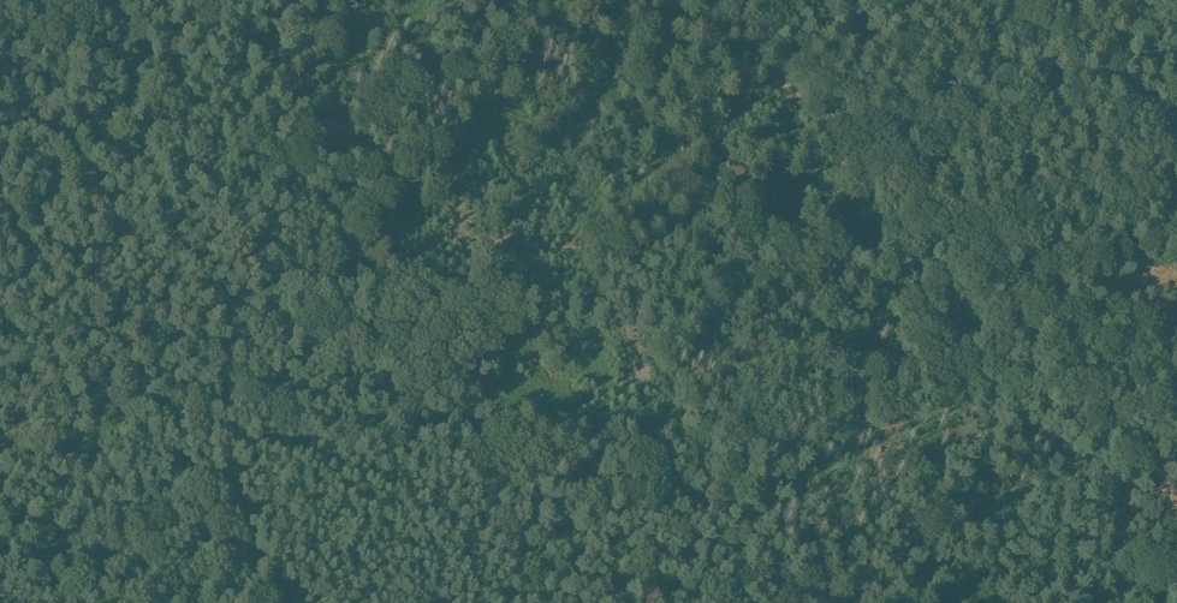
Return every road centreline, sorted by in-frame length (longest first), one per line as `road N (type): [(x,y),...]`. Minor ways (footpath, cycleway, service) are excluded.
road 1 (track): [(532,602),(440,396),(192,0)]
road 2 (track): [(998,301),(746,0)]
road 3 (track): [(1176,581),(1146,495),(998,301)]
road 4 (track): [(1176,225),(998,301)]

